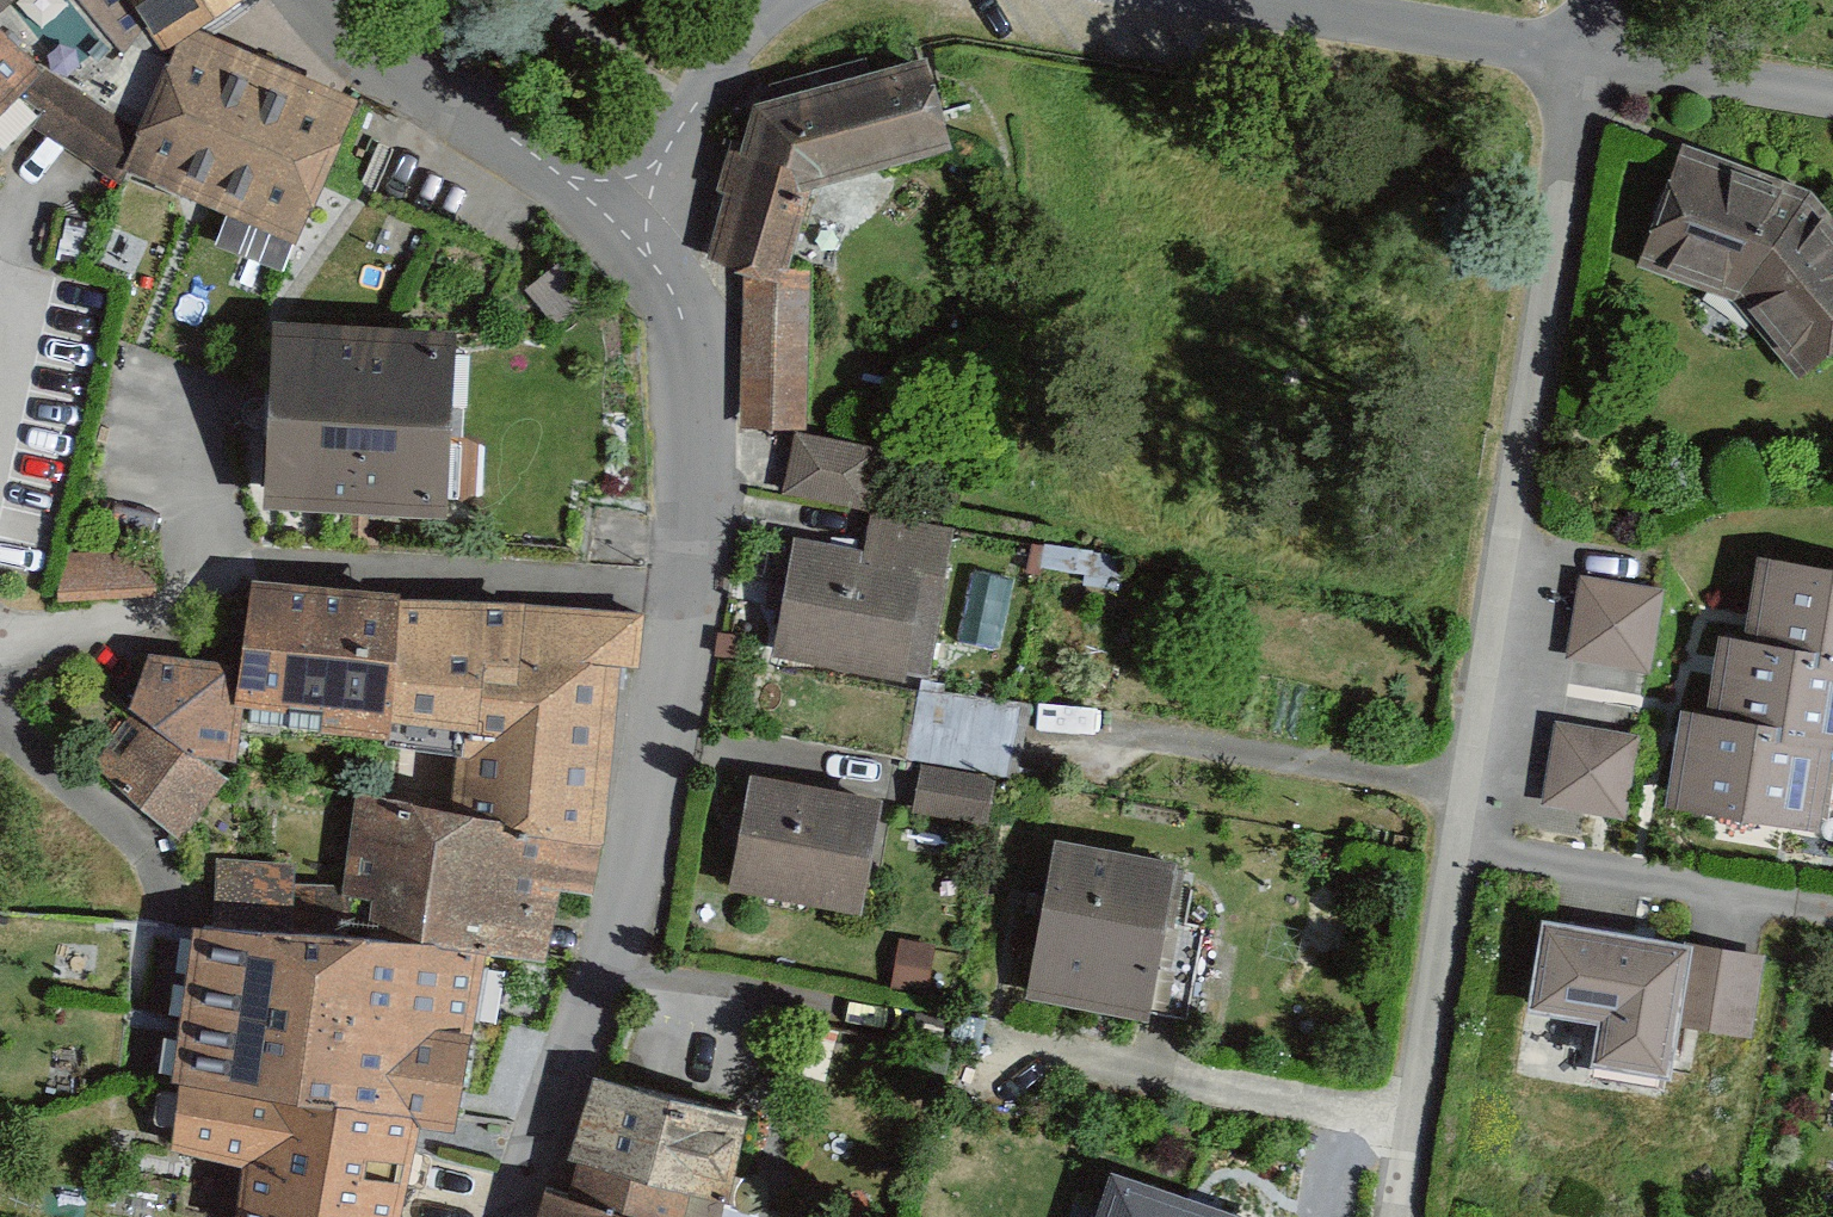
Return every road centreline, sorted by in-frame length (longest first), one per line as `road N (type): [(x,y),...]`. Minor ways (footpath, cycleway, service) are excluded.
road 1 (residential): [(1395,1216),(1573,76)]
road 2 (residential): [(519,1216),(664,703),(696,399),(683,317),(618,230)]
road 3 (residential): [(1185,0),(1573,76)]
road 4 (residential): [(618,230),(331,0)]
road 5 (residential): [(618,230),(763,12),(783,0)]
road 6 (residential): [(1832,117),(1573,76)]

